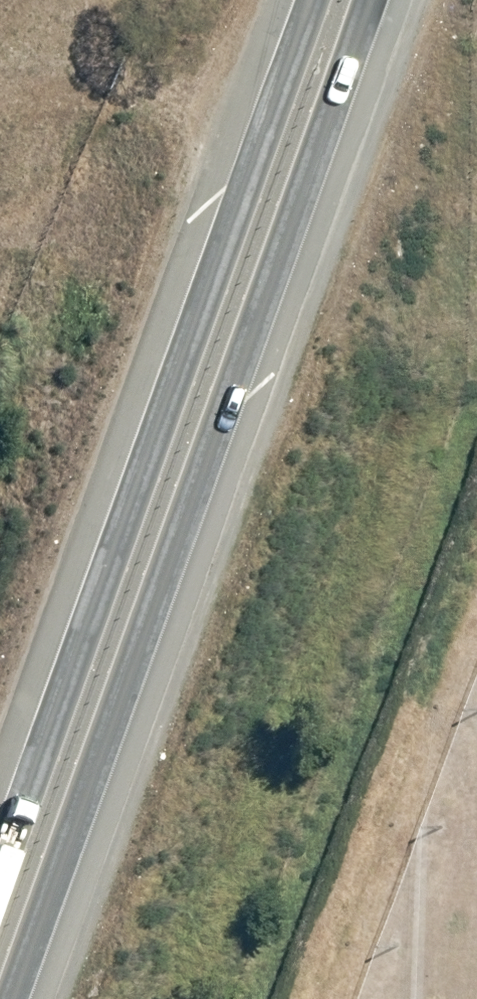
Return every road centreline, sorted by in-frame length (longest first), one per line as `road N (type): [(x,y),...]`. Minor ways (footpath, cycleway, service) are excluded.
road 1 (trunk): [(367,0),(11,998)]
road 2 (trunk): [(0,832),(311,0)]
road 3 (motorway): [(0,488),(181,0)]

